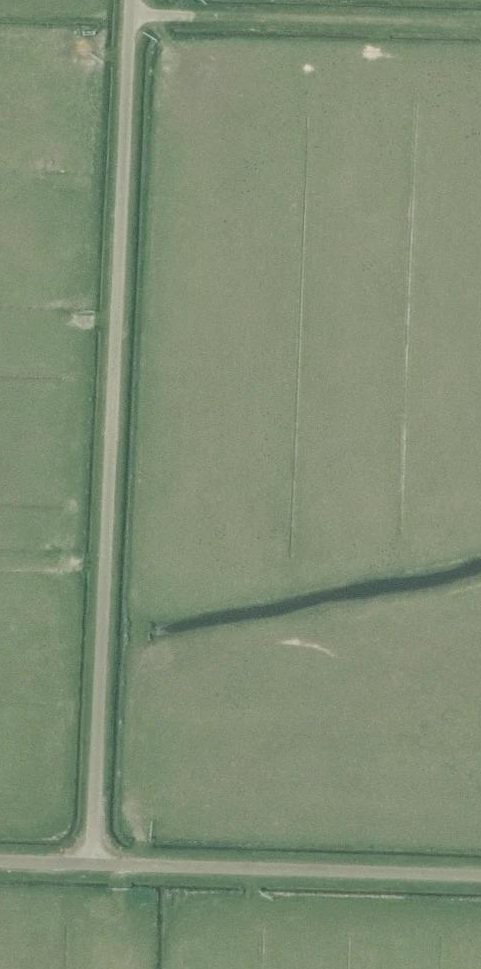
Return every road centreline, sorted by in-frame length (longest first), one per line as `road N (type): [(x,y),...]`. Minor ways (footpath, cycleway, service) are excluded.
road 1 (unclassified): [(98,872),(139,0)]
road 2 (unclassified): [(480,884),(98,872)]
road 3 (track): [(480,30),(198,22)]

